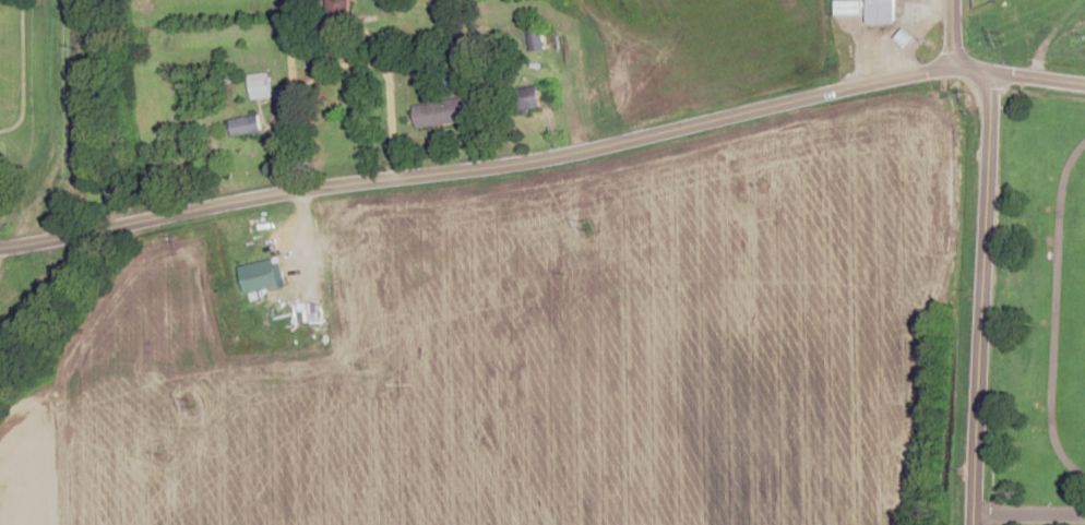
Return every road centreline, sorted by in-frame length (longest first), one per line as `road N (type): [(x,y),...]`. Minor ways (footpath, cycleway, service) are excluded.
road 1 (residential): [(0,240),(394,182),(947,70)]
road 2 (residential): [(966,524),(988,72)]
road 3 (residential): [(46,236),(62,135),(63,0)]

